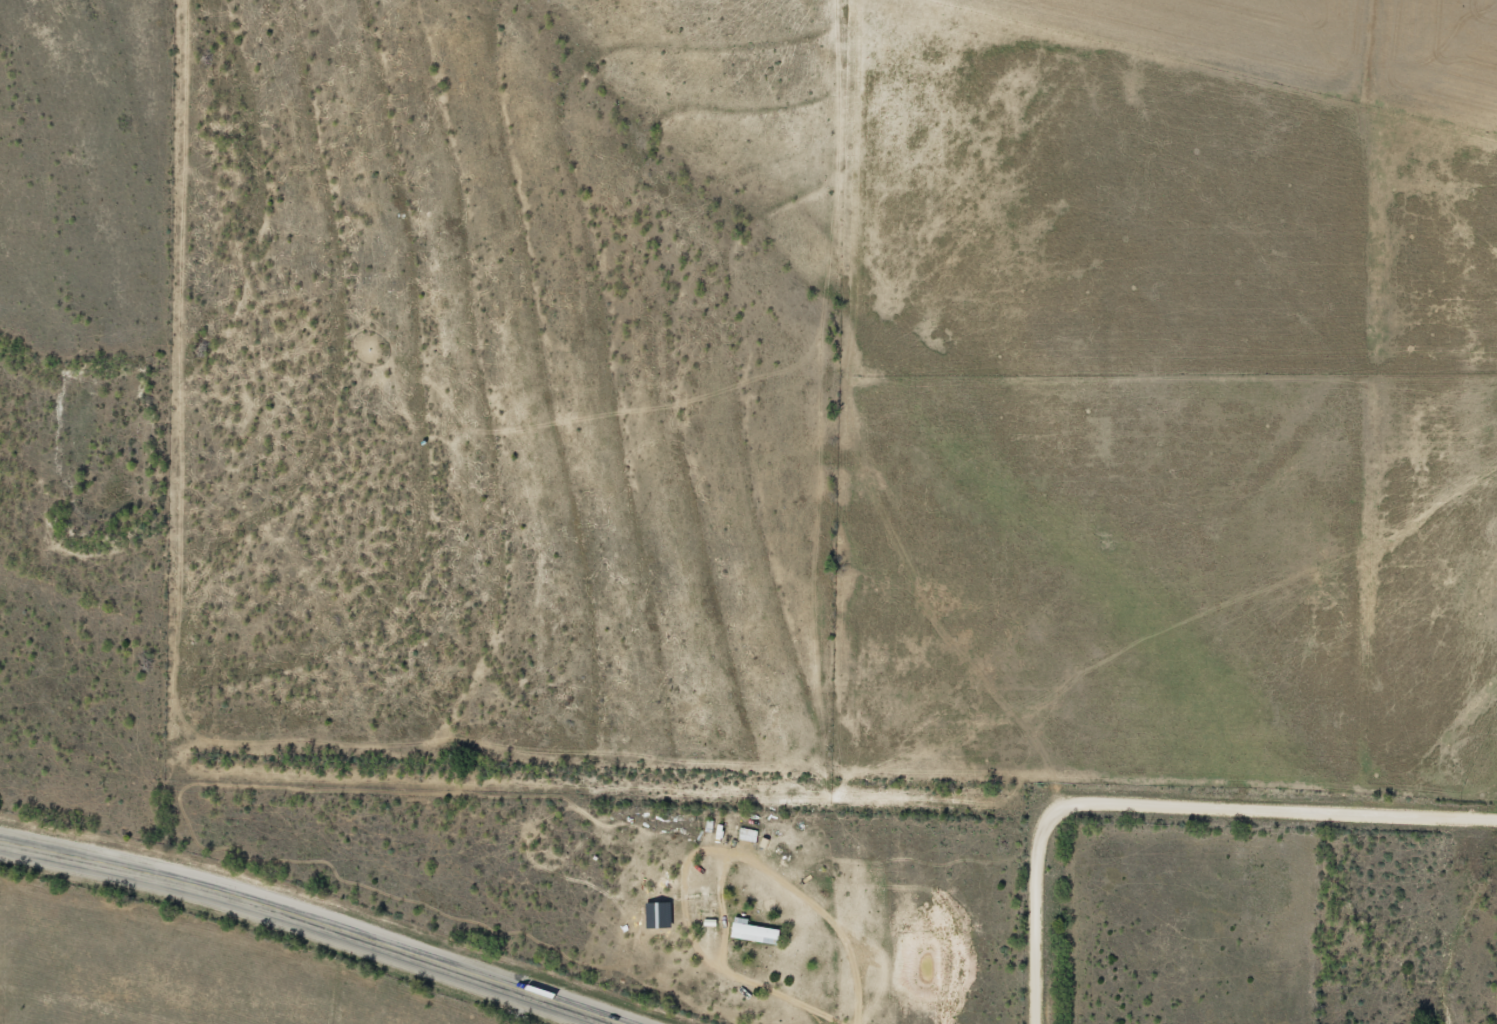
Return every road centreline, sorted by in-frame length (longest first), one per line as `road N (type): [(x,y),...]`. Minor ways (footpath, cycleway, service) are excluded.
road 1 (tertiary): [(1033,1023),(1038,859),(1042,840),(1066,812),(1126,802),(1496,818)]
road 2 (trunk): [(613,1023),(228,895),(0,849)]

